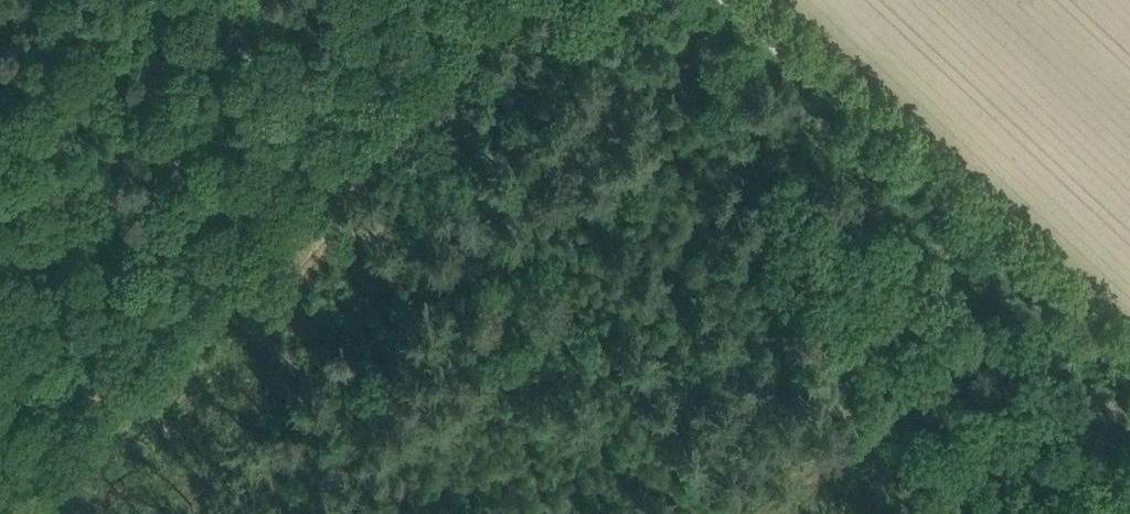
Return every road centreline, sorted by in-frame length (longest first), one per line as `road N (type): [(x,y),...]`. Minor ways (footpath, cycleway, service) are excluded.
road 1 (unclassified): [(1129,380),(718,0)]

